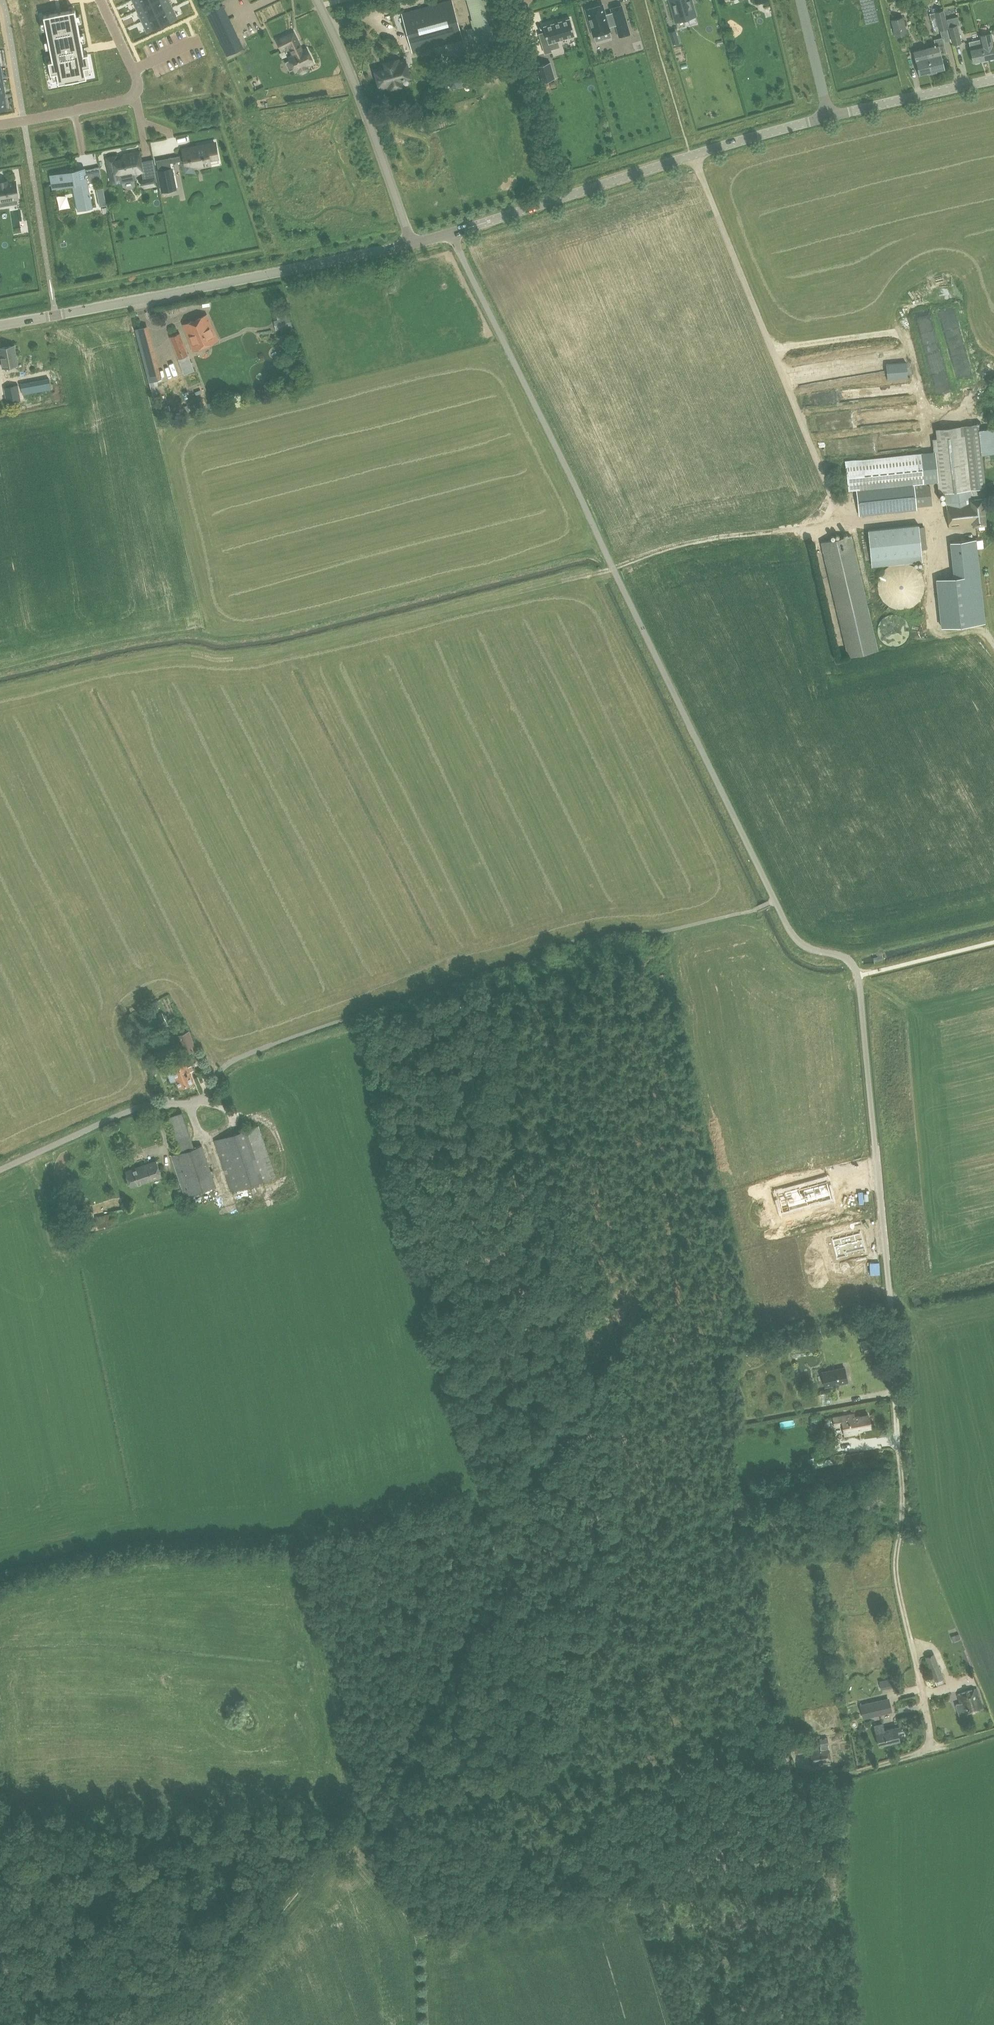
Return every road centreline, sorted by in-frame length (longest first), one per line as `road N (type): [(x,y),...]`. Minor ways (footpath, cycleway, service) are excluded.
road 1 (unclassified): [(858,976),(846,958),(807,948),(789,929),(456,245)]
road 2 (track): [(611,1367),(360,1813)]
road 3 (track): [(890,1302),(903,1504),(895,1575),(929,1721),(927,1748)]
road 4 (residential): [(0,325),(411,243)]
road 5 (residential): [(450,232),(829,116)]
road 6 (unclassified): [(858,976),(890,1302)]
road 7 (unclassified): [(272,1045),(228,1063),(198,1099),(132,1109),(0,1169)]
road 8 (track): [(993,645),(975,629),(939,634),(934,625),(935,515),(847,522),(837,511)]
road 9 (residential): [(411,243),(317,0)]
road 10 (track): [(180,2024),(347,1828)]
road 11 (residential): [(100,0),(137,79),(134,95),(0,125)]
road 12 (residential): [(829,116),(993,80)]

